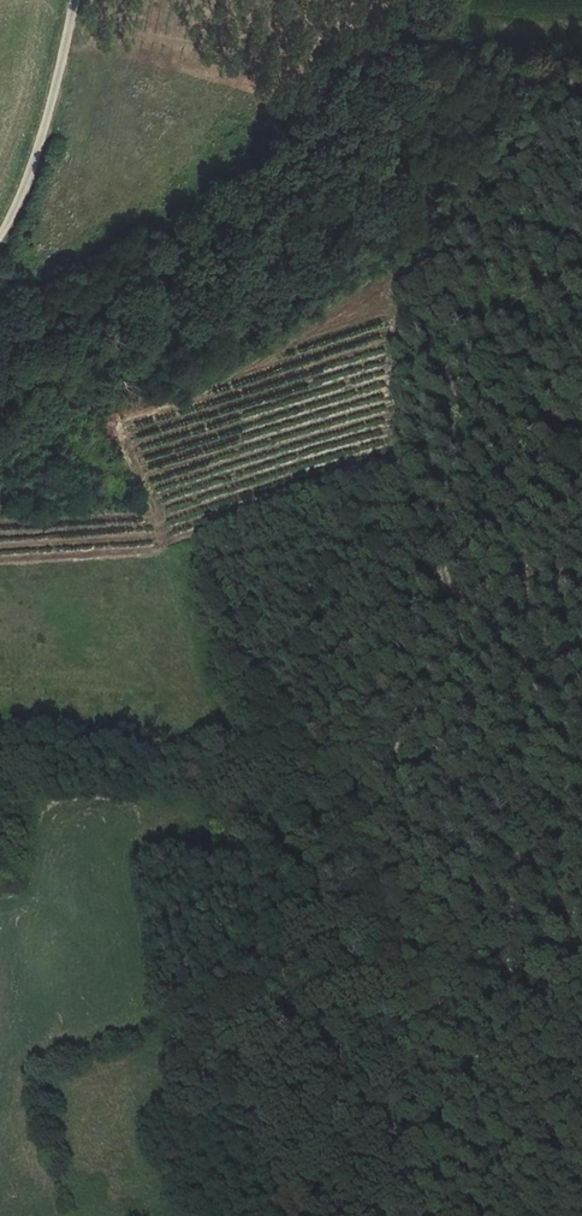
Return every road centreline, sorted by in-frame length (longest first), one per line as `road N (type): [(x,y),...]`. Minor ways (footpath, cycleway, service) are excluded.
road 1 (track): [(0,240),(34,159),(75,0)]

